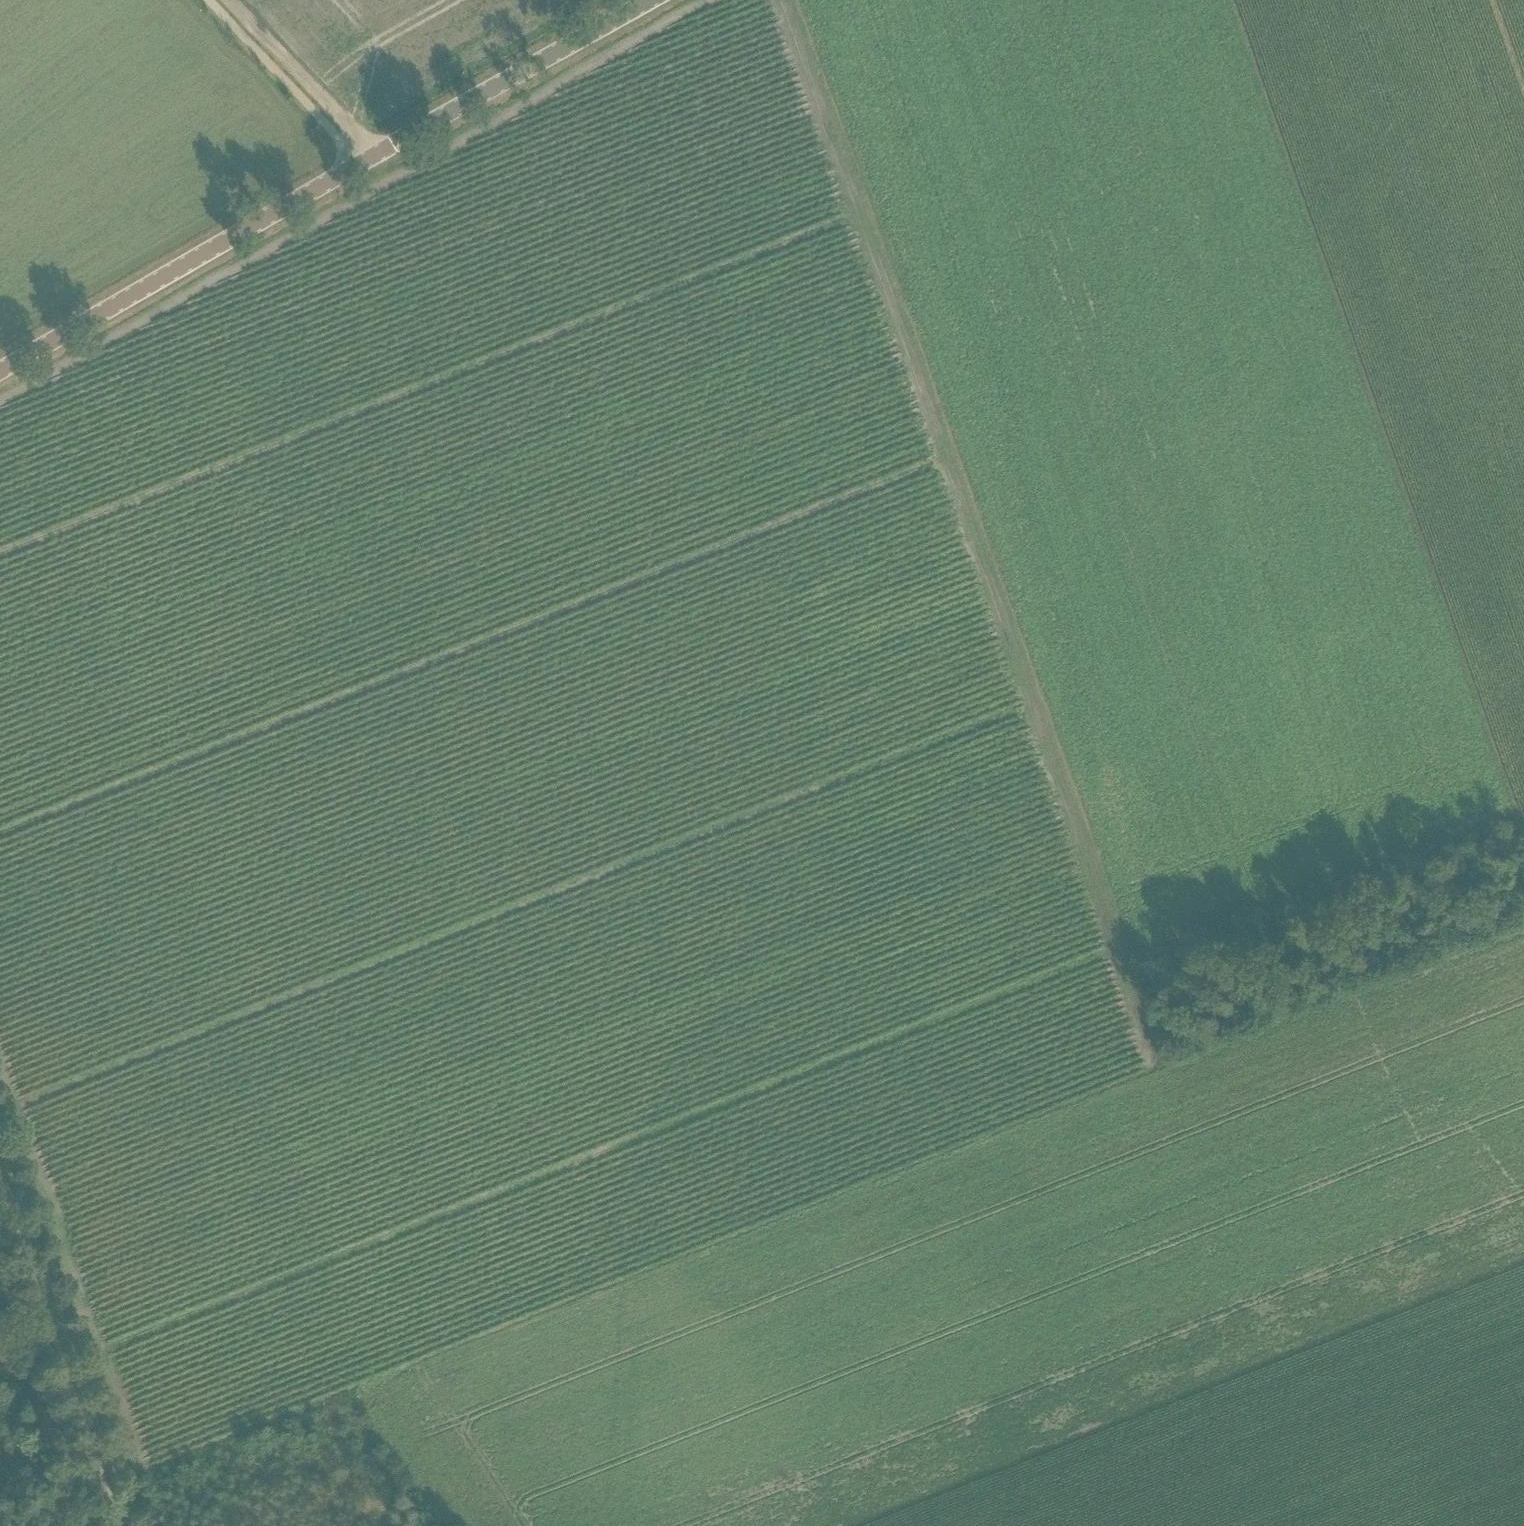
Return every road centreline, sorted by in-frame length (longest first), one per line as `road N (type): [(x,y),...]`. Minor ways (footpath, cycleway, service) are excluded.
road 1 (unclassified): [(0,370),(645,0)]
road 2 (track): [(0,1174),(116,1525)]
road 3 (track): [(361,163),(204,0)]

